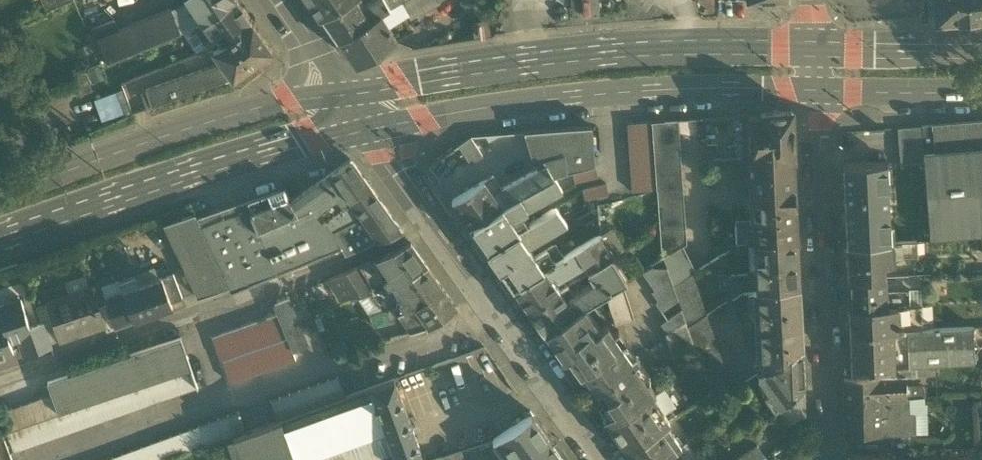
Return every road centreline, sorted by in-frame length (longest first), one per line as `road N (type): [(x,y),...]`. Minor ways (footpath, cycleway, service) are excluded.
road 1 (primary): [(812,48),(525,61),(338,91)]
road 2 (primary): [(407,121),(577,92),(815,90)]
road 3 (primary): [(0,243),(212,171),(368,129)]
road 4 (residential): [(829,459),(815,90)]
road 5 (residential): [(600,459),(414,198)]
road 6 (primary): [(295,100),(0,198)]
road 7 (residential): [(0,383),(177,319)]
road 8 (primary): [(981,44),(812,48)]
road 9 (primary): [(815,90),(981,85)]

